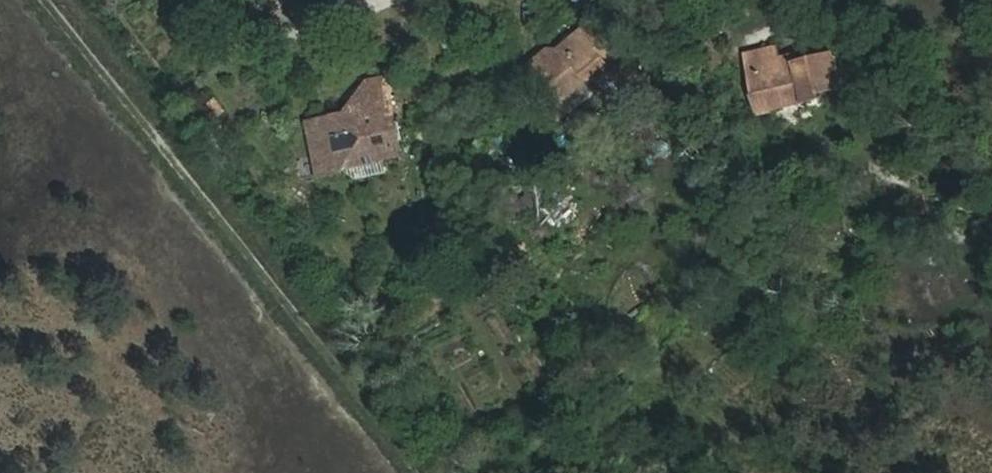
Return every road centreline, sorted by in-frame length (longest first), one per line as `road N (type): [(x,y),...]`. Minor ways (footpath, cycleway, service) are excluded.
road 1 (track): [(405,472),(30,0)]

